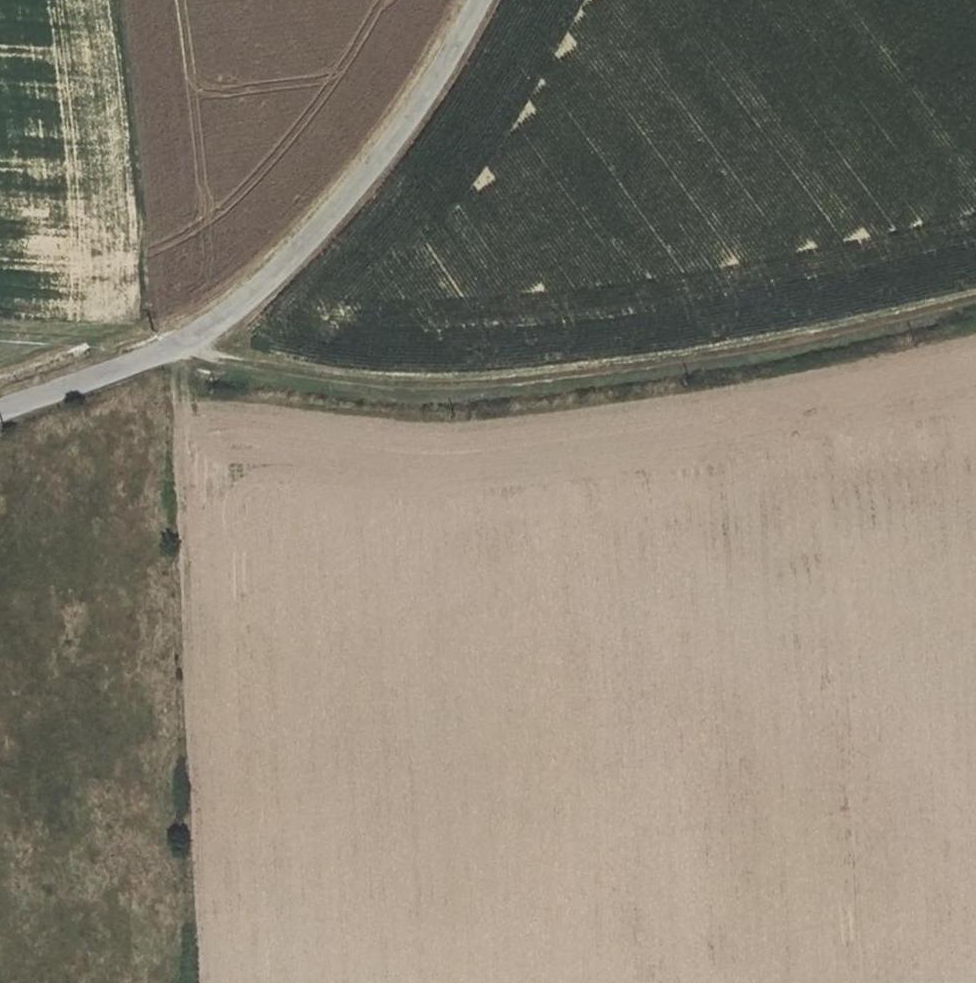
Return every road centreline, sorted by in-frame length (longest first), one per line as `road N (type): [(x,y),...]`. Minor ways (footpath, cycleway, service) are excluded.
road 1 (track): [(186,340),(204,353),(306,379),(428,392),(662,364),(975,299)]
road 2 (unclassified): [(477,0),(401,126),(258,290),(186,340),(0,408)]

